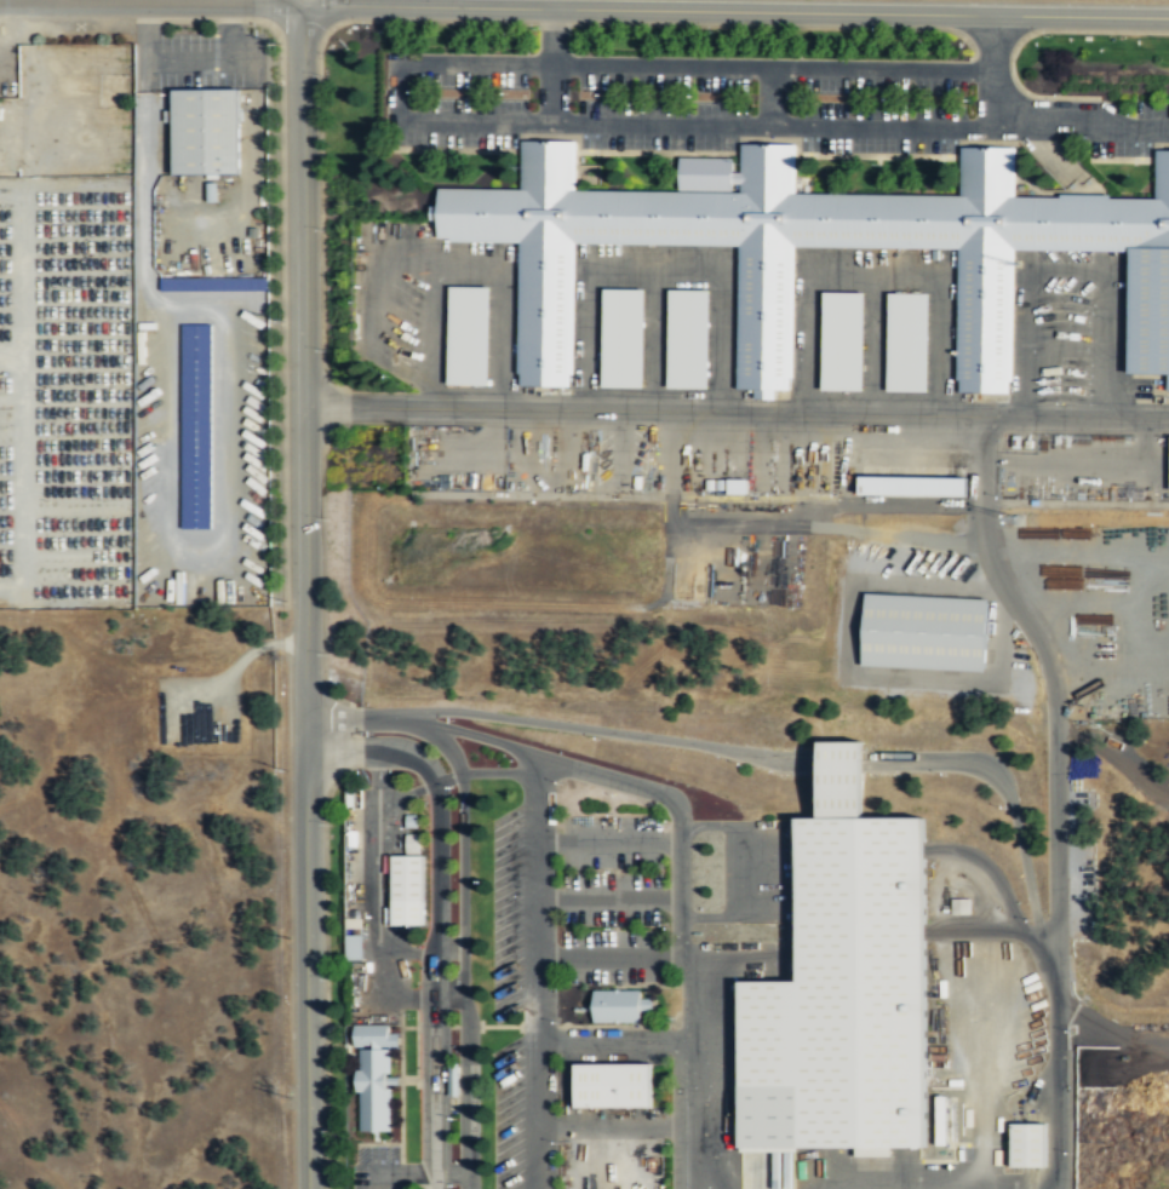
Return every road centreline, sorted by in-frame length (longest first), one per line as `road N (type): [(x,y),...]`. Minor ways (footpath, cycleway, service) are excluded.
road 1 (residential): [(297,4),(305,21),(300,408),(314,1188)]
road 2 (residential): [(1168,19),(297,4)]
road 3 (residential): [(1168,418),(300,408)]
road 4 (residential): [(297,4),(0,0)]

